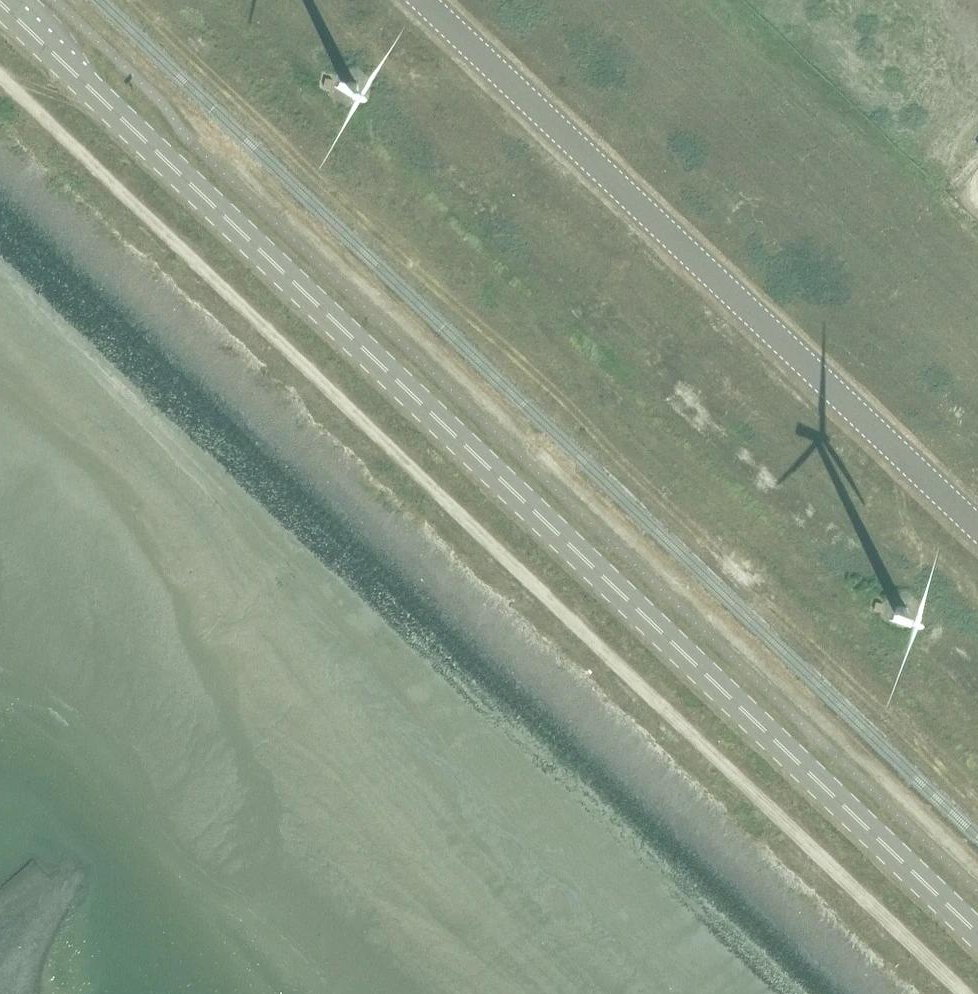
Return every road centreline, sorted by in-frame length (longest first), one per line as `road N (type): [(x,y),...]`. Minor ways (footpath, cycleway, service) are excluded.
road 1 (unclassified): [(977,930),(4,0)]
road 2 (unclassified): [(977,542),(418,0)]

